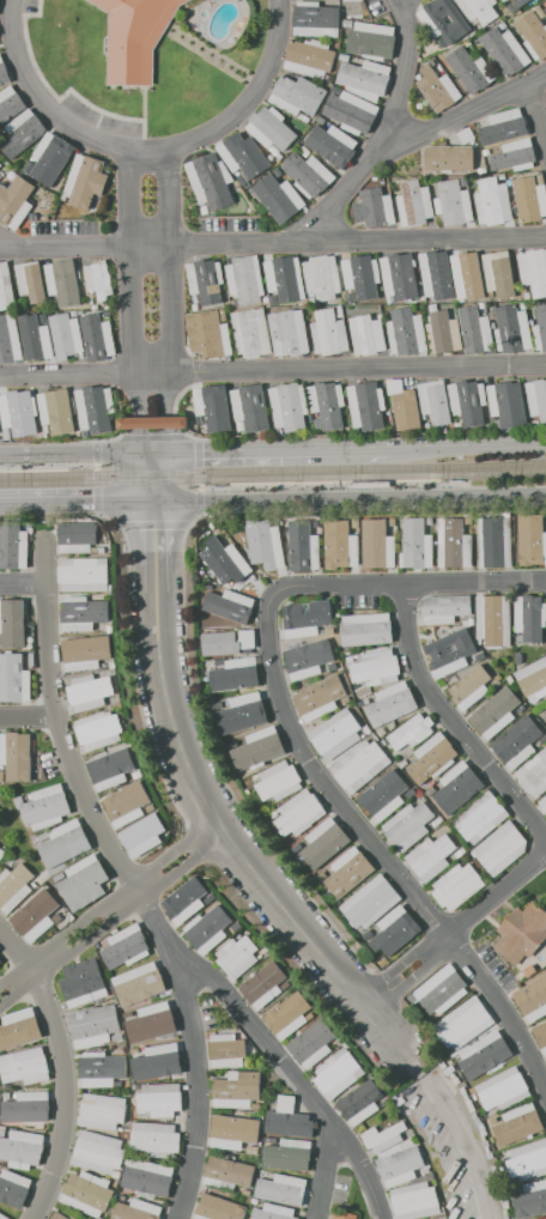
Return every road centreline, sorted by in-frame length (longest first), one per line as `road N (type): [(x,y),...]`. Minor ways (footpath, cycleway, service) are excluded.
road 1 (residential): [(395,1039),(213,824),(193,787),(168,703),(154,501)]
road 2 (tertiary): [(154,501),(545,495)]
road 3 (tertiary): [(393,449),(153,451)]
road 4 (tertiary): [(0,504),(154,501)]
road 5 (tertiary): [(153,451),(0,455)]
road 6 (tertiary): [(545,446),(393,449)]

